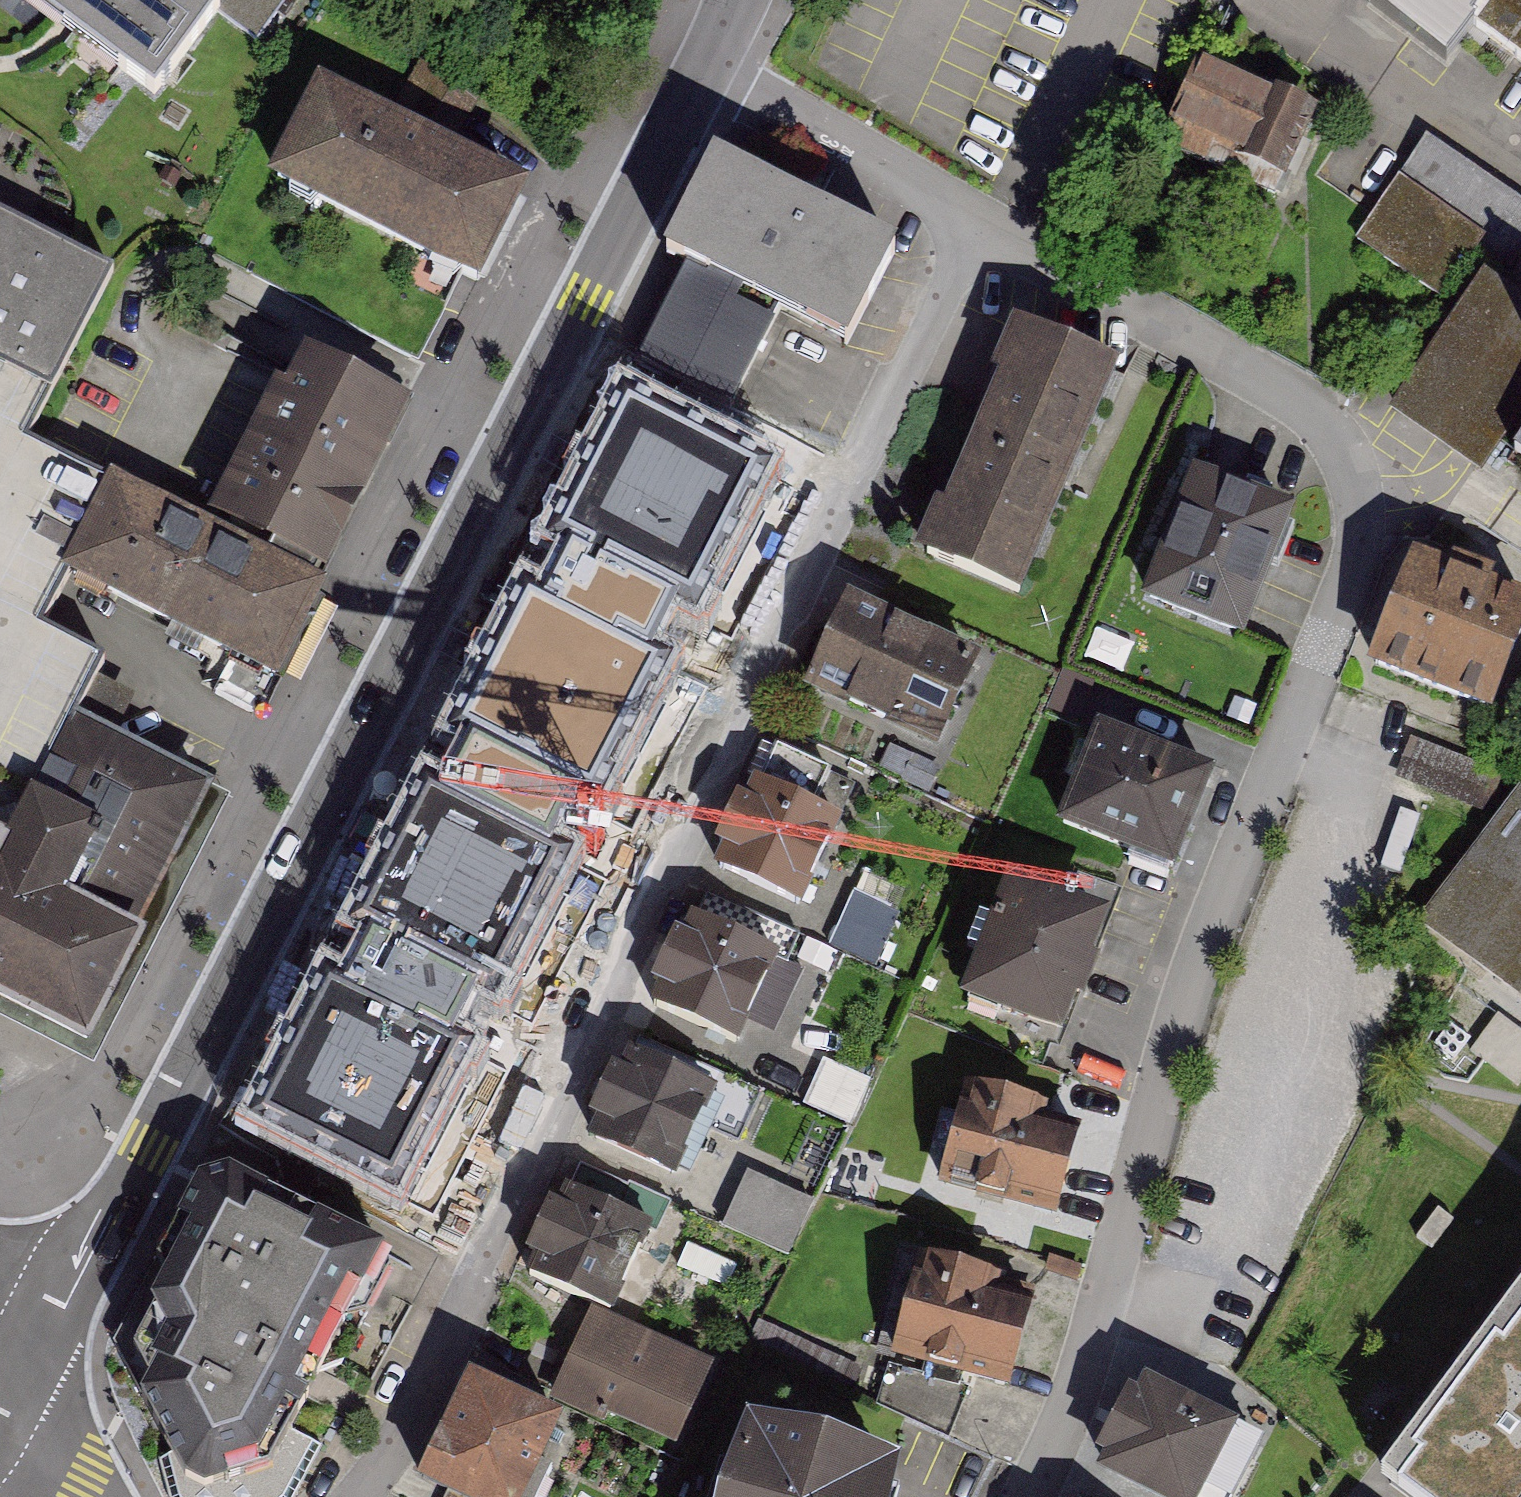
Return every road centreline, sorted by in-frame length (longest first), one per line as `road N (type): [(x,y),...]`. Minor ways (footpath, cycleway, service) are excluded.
road 1 (residential): [(1027,1496),(1089,1350),(1200,960),(1367,531),(1369,501),(1360,466),(1309,404),(977,217)]
road 2 (secondary): [(702,72),(152,1145),(20,1370)]
road 3 (residential): [(366,1496),(405,1444),(977,217)]
road 4 (residential): [(977,217),(702,72)]
road 5 (tertiary): [(20,1370),(40,1419),(94,1496)]

